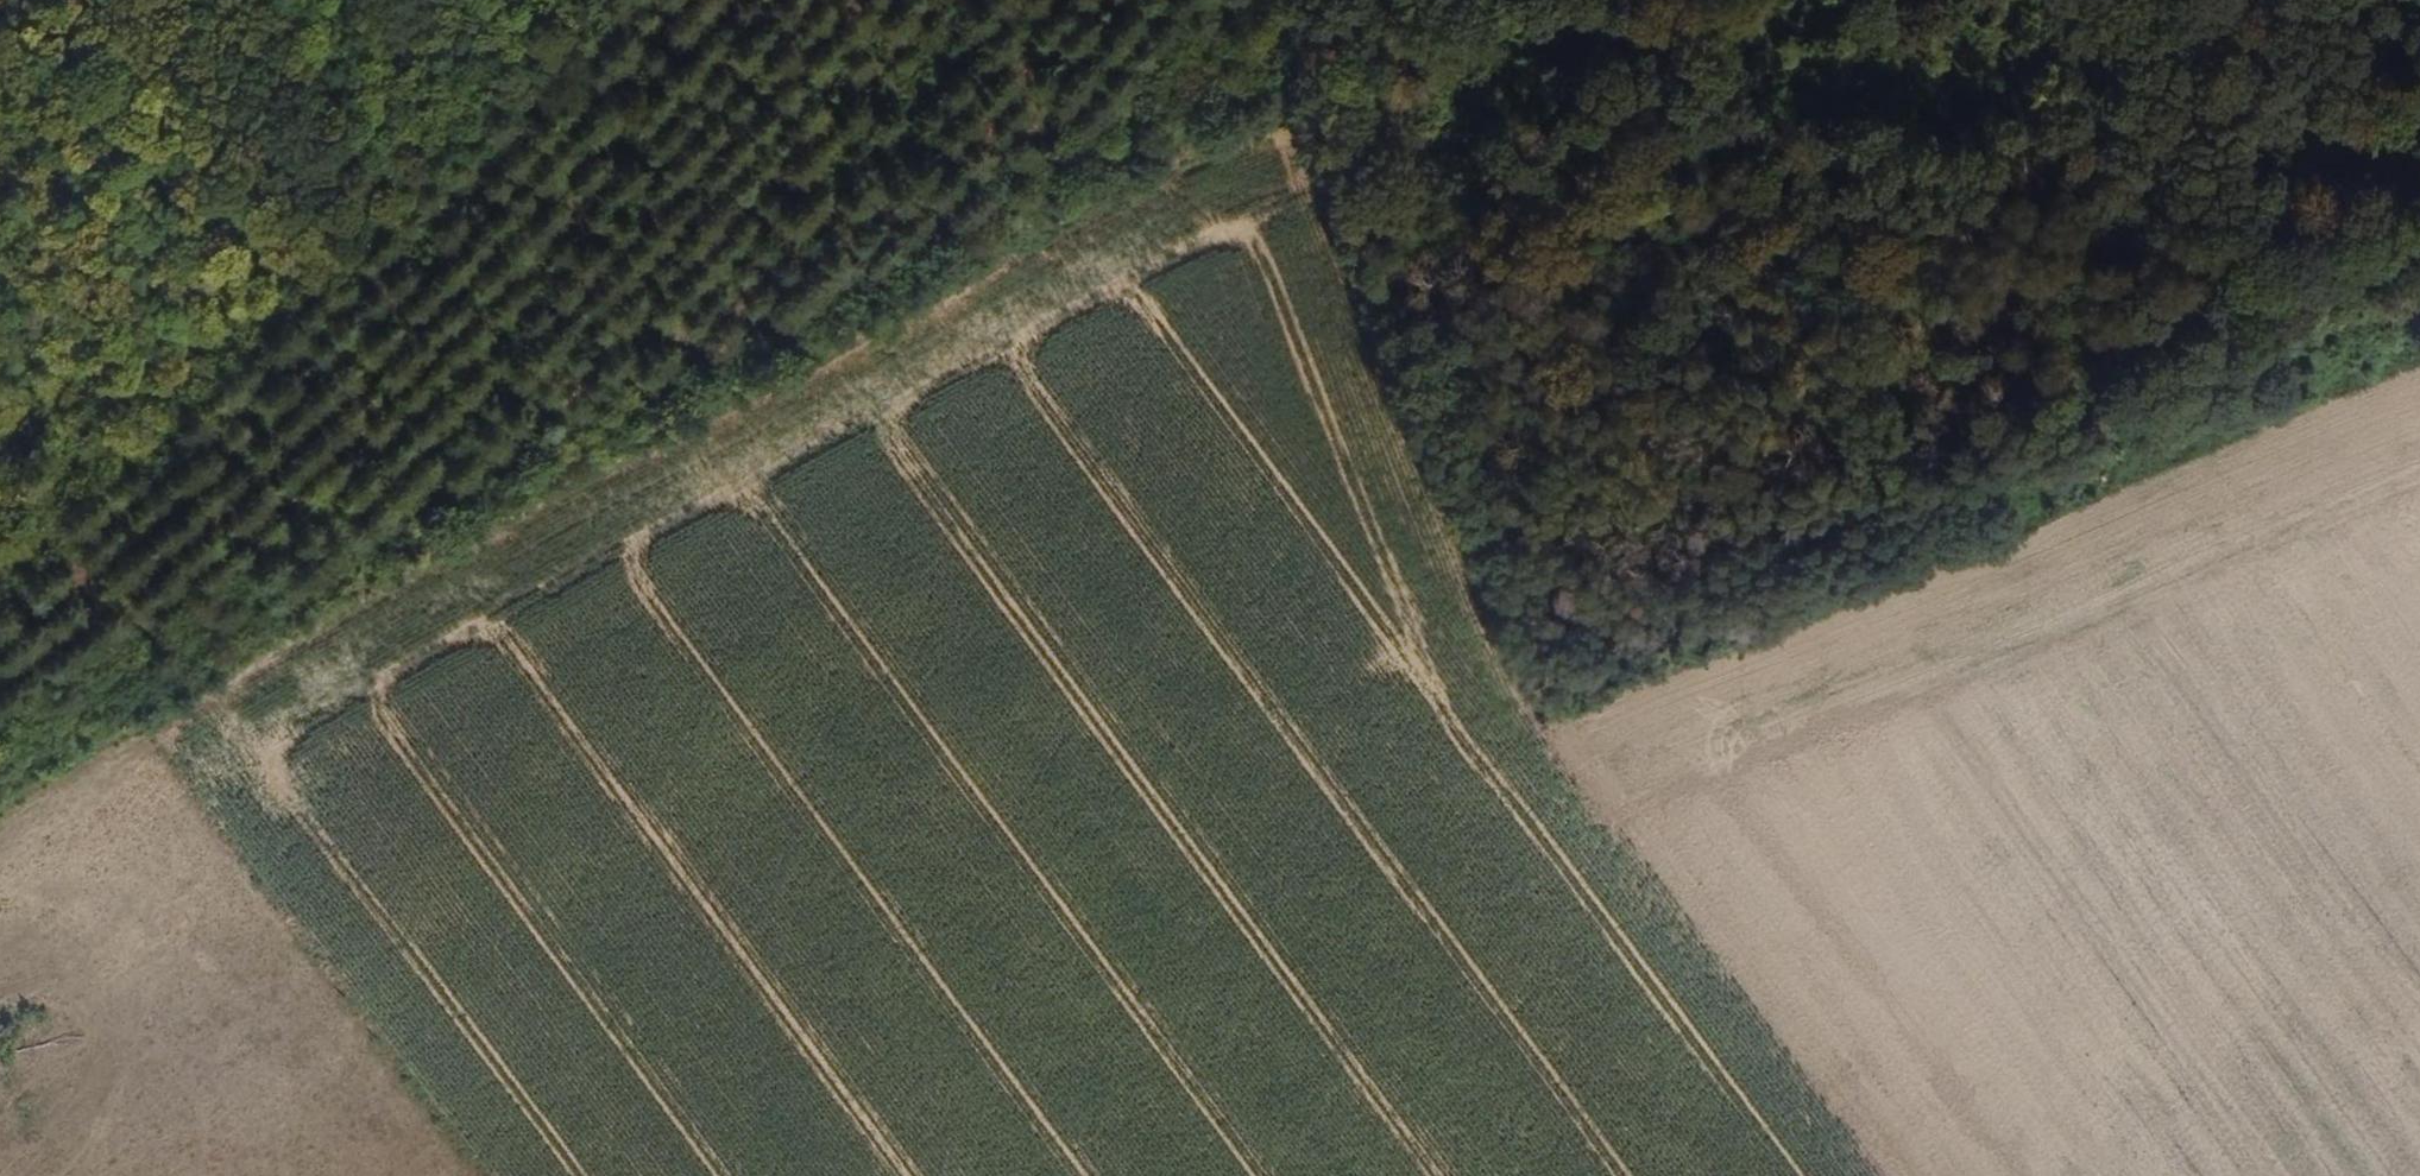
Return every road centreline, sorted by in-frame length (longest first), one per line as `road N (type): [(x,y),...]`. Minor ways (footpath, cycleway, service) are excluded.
road 1 (track): [(0,659),(103,580),(613,95),(702,0)]

